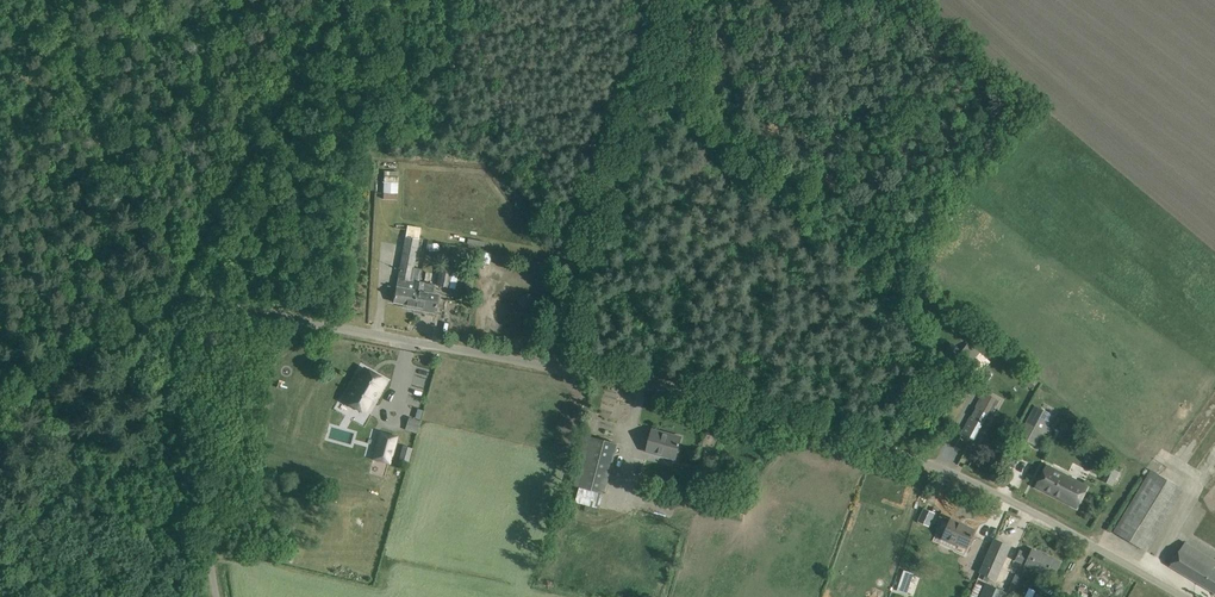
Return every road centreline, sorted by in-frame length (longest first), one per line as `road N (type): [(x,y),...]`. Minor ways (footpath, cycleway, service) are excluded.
road 1 (unclassified): [(1192,596),(1013,496),(856,433),(703,394),(232,306),(158,300)]
road 2 (unclassified): [(213,596),(158,300)]
road 3 (track): [(0,415),(158,300)]

